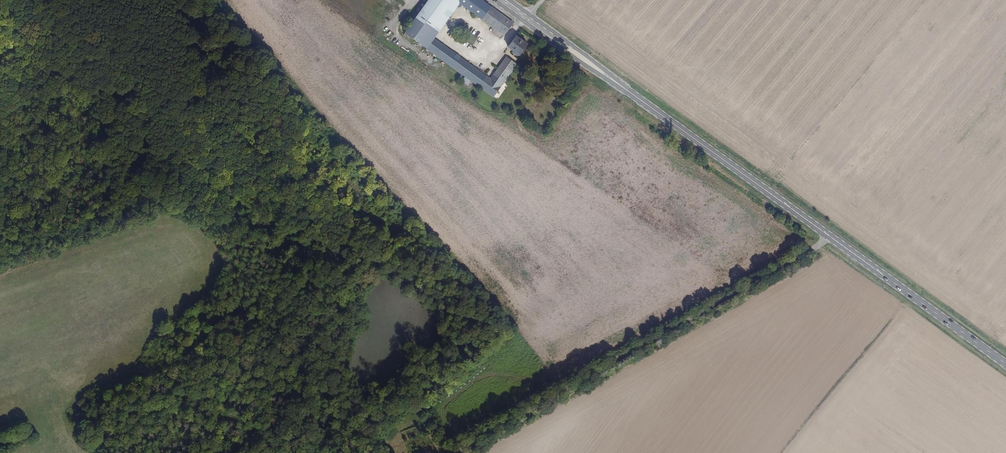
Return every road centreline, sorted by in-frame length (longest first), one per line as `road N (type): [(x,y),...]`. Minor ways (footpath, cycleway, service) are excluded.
road 1 (primary): [(1005,364),(526,17)]
road 2 (track): [(828,235),(455,452)]
road 3 (track): [(782,452),(910,294)]

